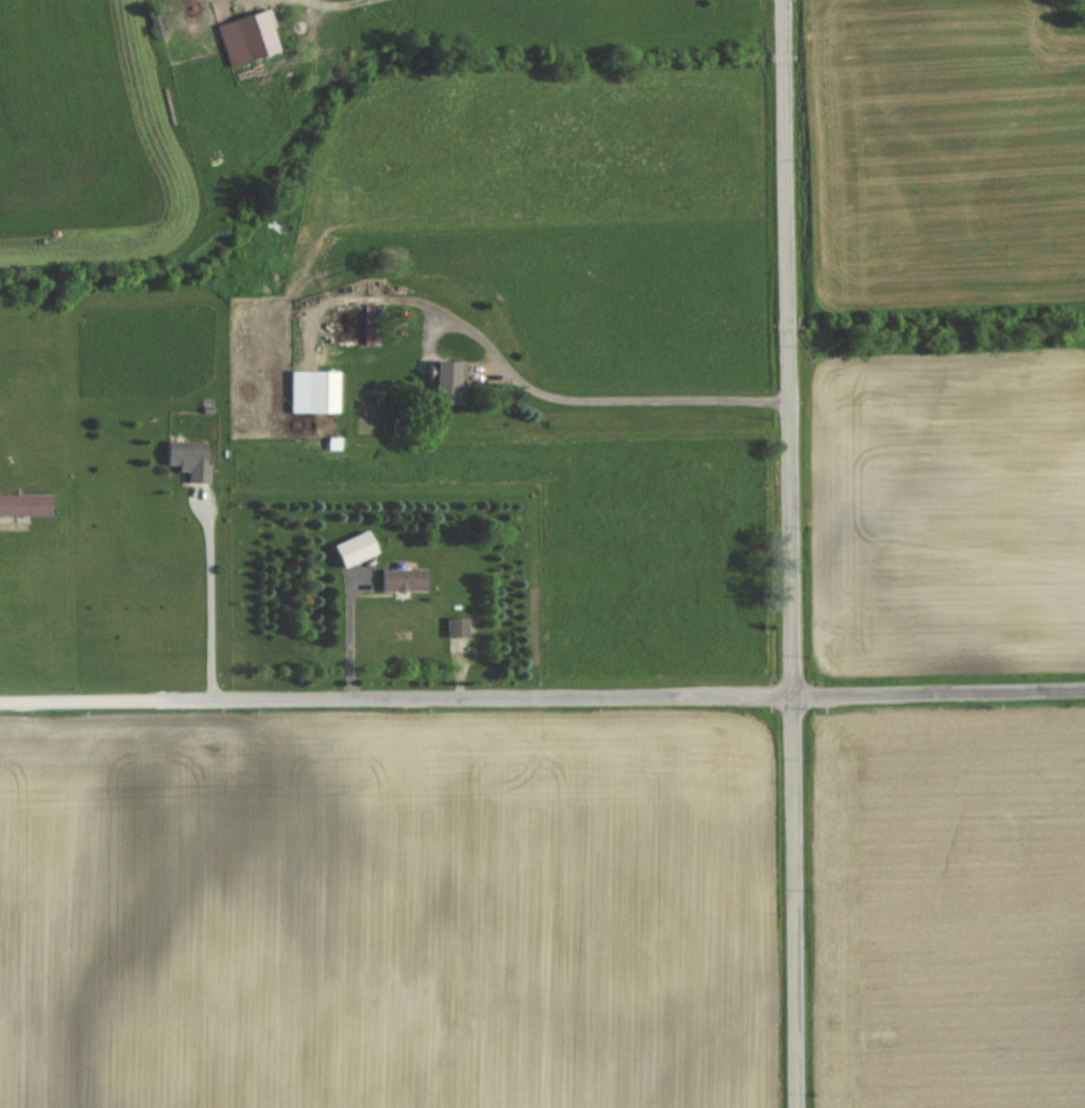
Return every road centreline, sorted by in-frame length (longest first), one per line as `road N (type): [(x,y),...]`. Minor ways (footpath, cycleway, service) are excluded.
road 1 (secondary): [(797,1107),(784,0)]
road 2 (residential): [(0,701),(1084,689)]

